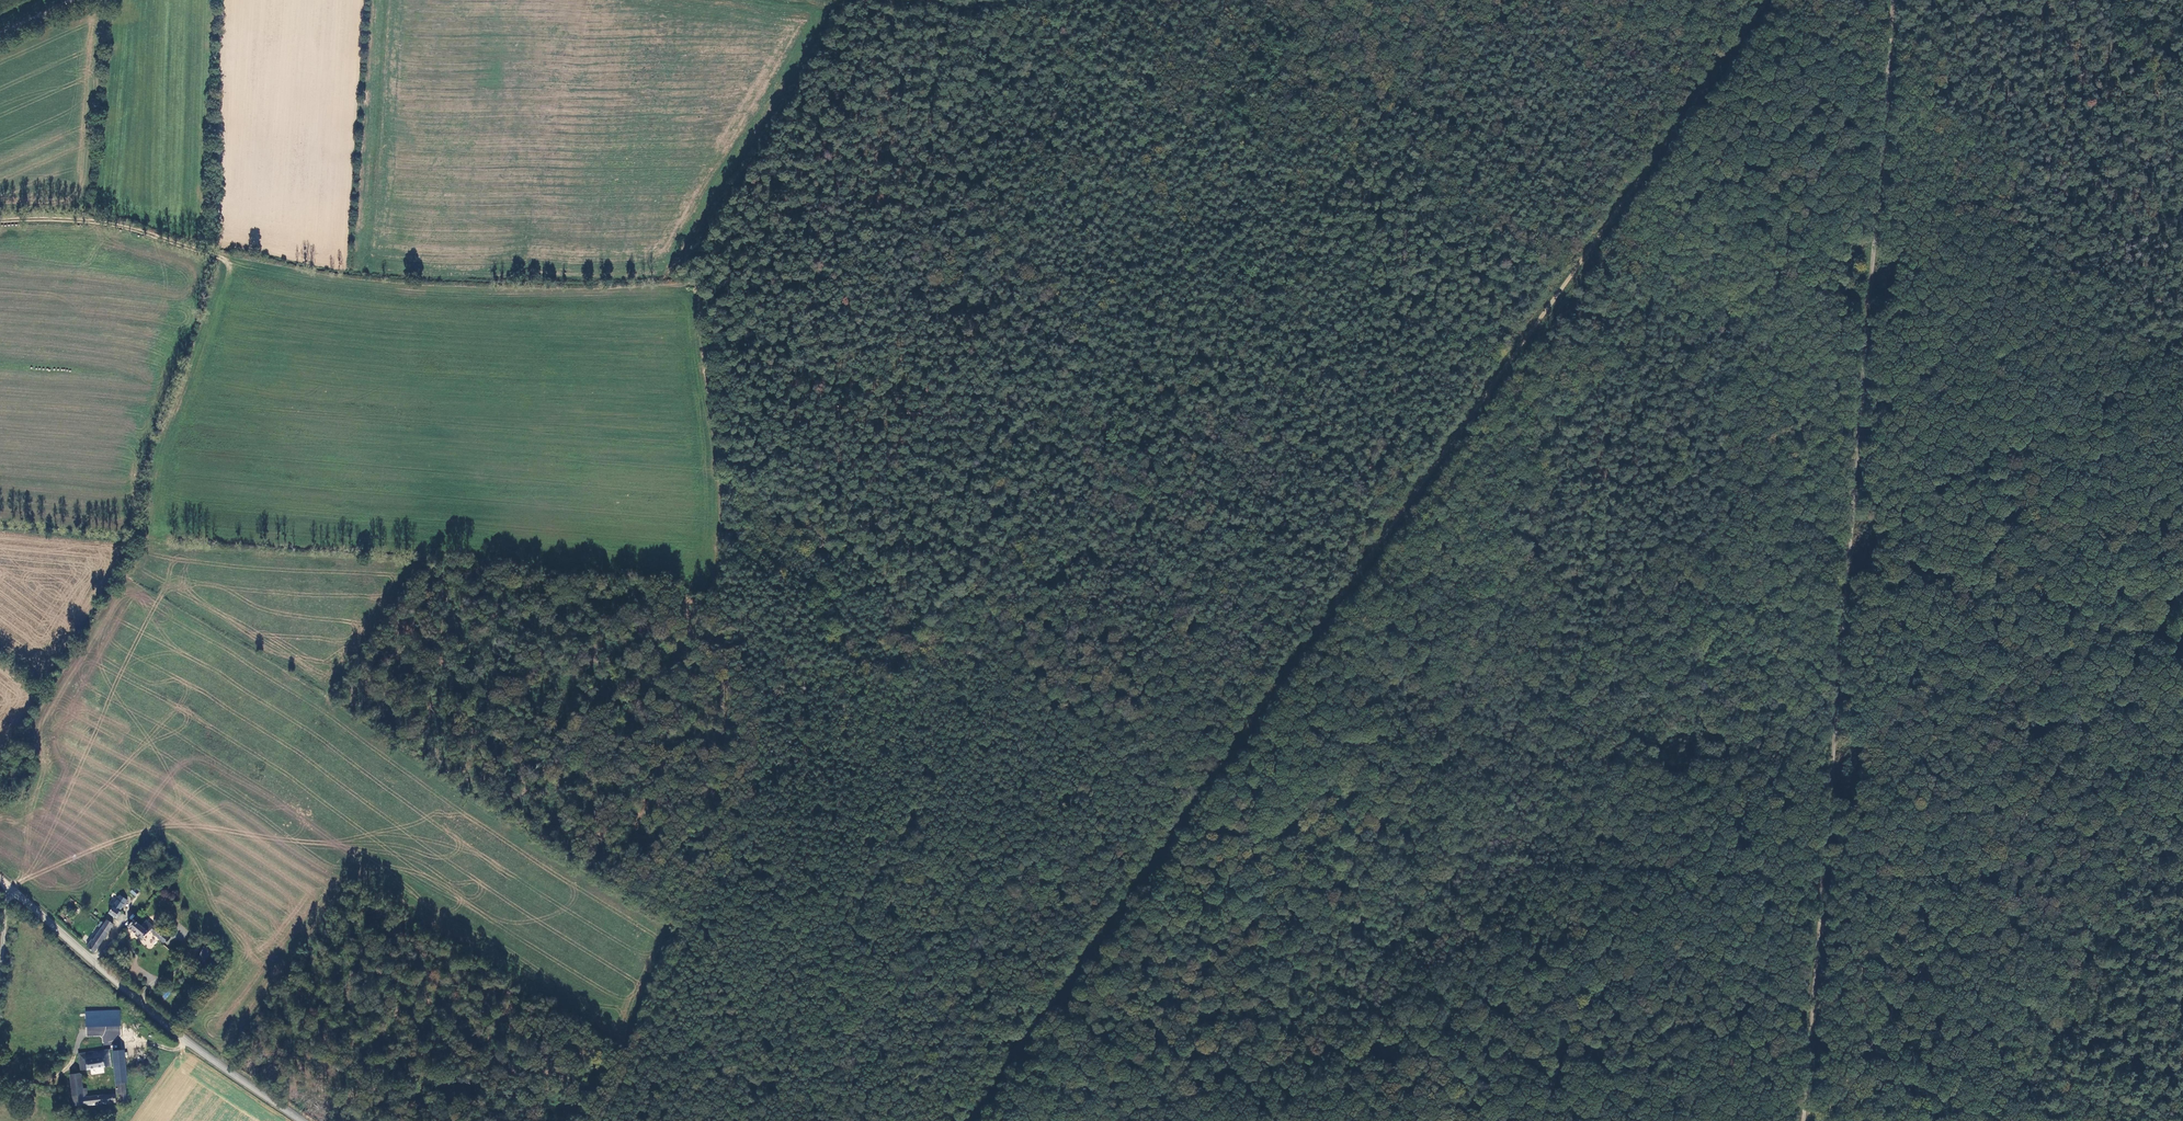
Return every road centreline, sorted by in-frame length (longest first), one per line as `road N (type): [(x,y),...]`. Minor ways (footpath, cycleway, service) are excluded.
road 1 (track): [(983,1120),(1770,0)]
road 2 (track): [(1892,0),(1819,1016),(1803,1120)]
road 3 (track): [(224,260),(131,226),(0,223)]
road 4 (tertiary): [(13,890),(181,1035)]
road 5 (tertiary): [(181,1035),(304,1120)]

